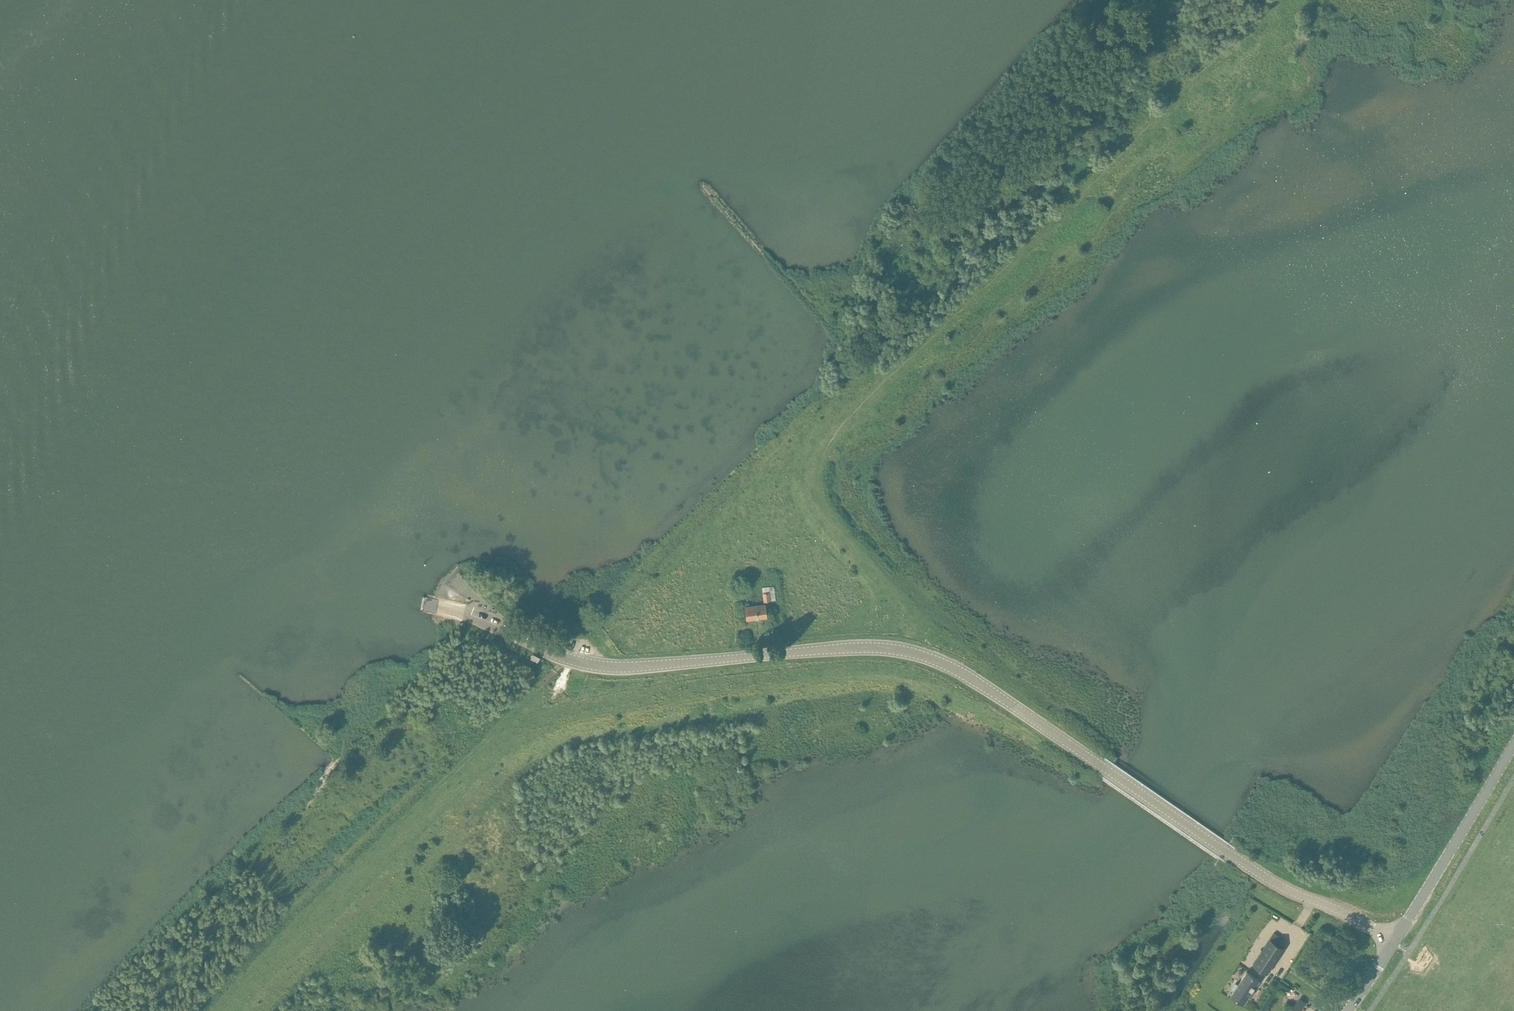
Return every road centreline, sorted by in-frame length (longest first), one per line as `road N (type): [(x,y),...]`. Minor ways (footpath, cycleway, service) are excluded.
road 1 (secondary): [(1393,942),(1274,884),(949,665),(899,649),(849,648),(596,666),(419,603)]
road 2 (secondary): [(1393,942),(1513,747)]

